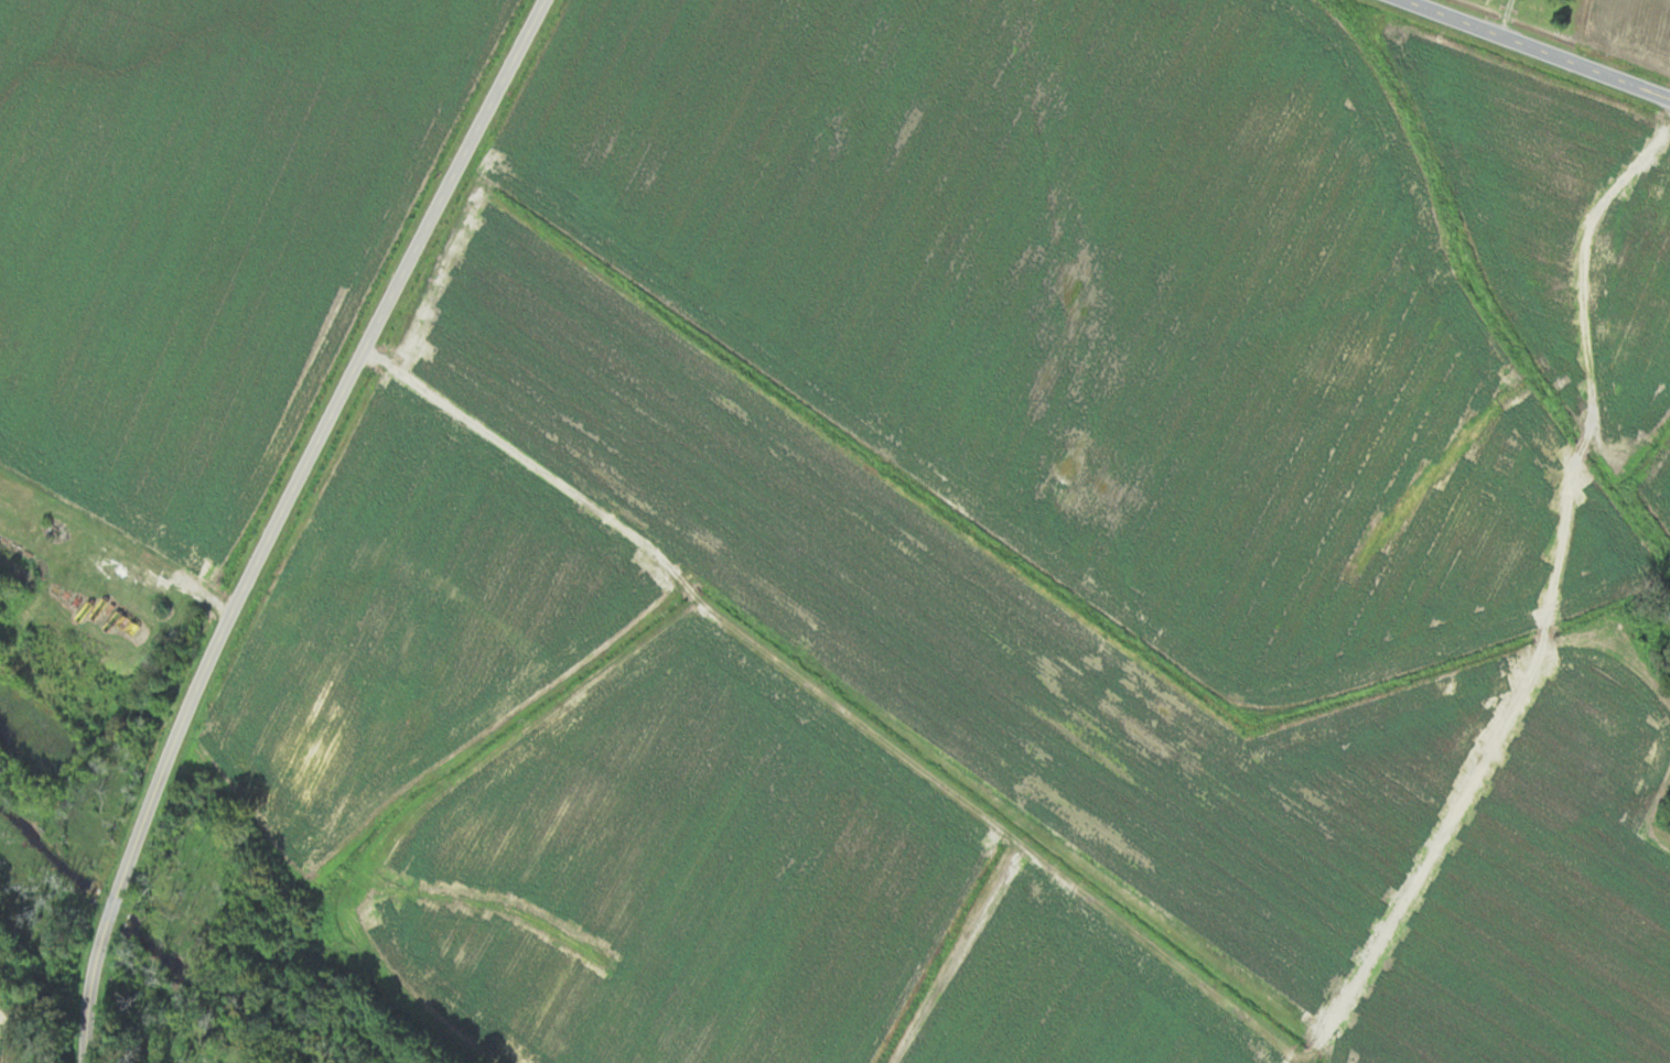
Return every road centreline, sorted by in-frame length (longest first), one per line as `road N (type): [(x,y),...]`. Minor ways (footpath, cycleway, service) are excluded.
road 1 (residential): [(84,1062),(96,950),(116,882),(201,682),(542,0)]
road 2 (secondary): [(1669,104),(1390,0)]

